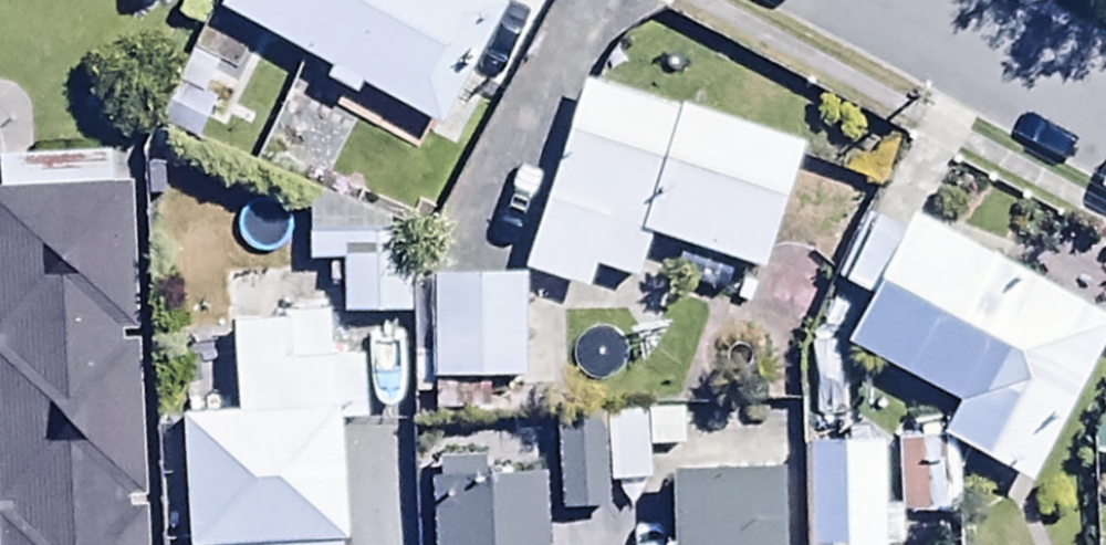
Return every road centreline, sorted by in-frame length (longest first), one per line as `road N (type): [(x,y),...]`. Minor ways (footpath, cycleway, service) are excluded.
road 1 (residential): [(1105,125),(870,0)]

